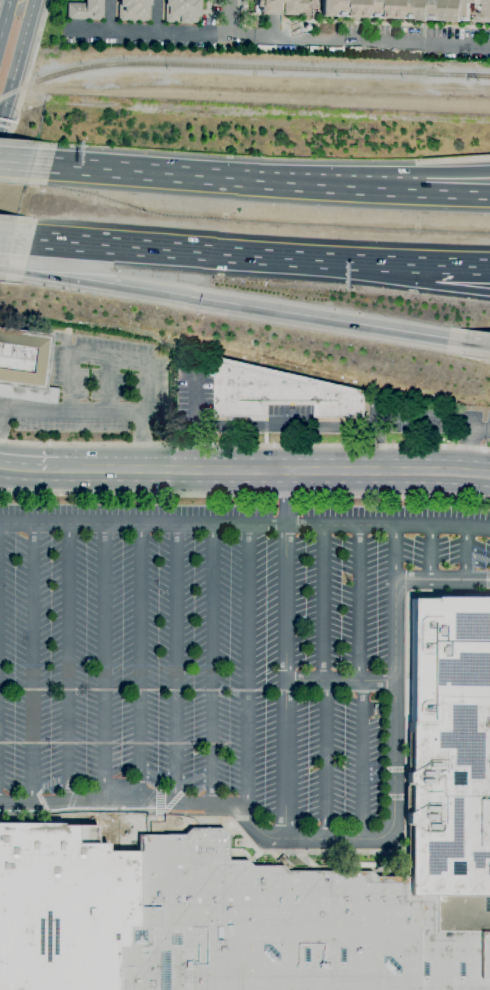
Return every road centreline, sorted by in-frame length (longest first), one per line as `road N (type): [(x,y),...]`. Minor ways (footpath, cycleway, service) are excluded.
road 1 (motorway): [(12,237),(381,262)]
road 2 (motorway): [(112,283),(466,342)]
road 3 (motorway): [(489,194),(231,178)]
road 4 (motorway): [(489,171),(231,178)]
road 5 (tertiary): [(240,470),(489,475)]
road 6 (motorway): [(231,178),(30,163)]
road 7 (residential): [(228,0),(225,29),(210,38),(61,32)]
road 8 (tertiary): [(58,469),(240,470)]
road 9 (secondary): [(0,124),(27,21),(20,5)]

